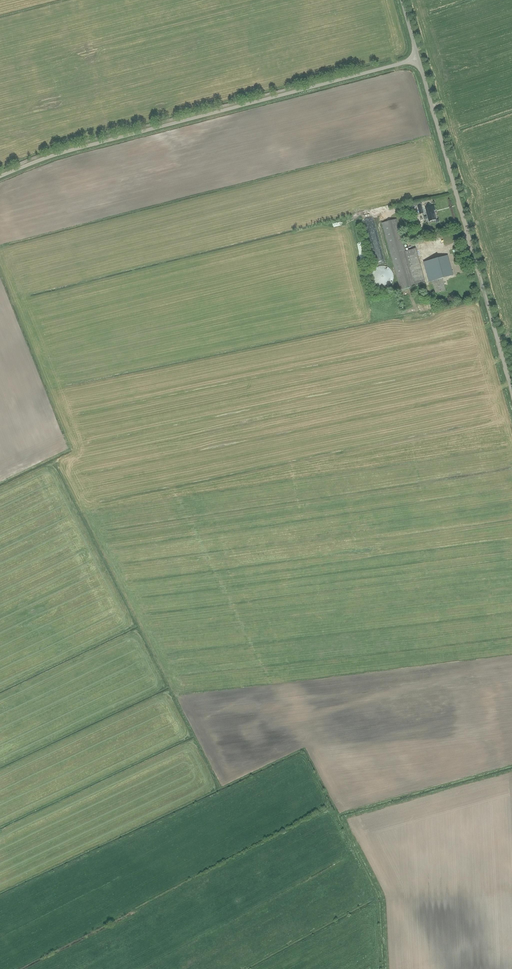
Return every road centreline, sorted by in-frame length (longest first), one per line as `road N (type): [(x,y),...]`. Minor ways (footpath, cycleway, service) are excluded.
road 1 (unclassified): [(0,176),(418,58)]
road 2 (unclassified): [(511,391),(418,58)]

